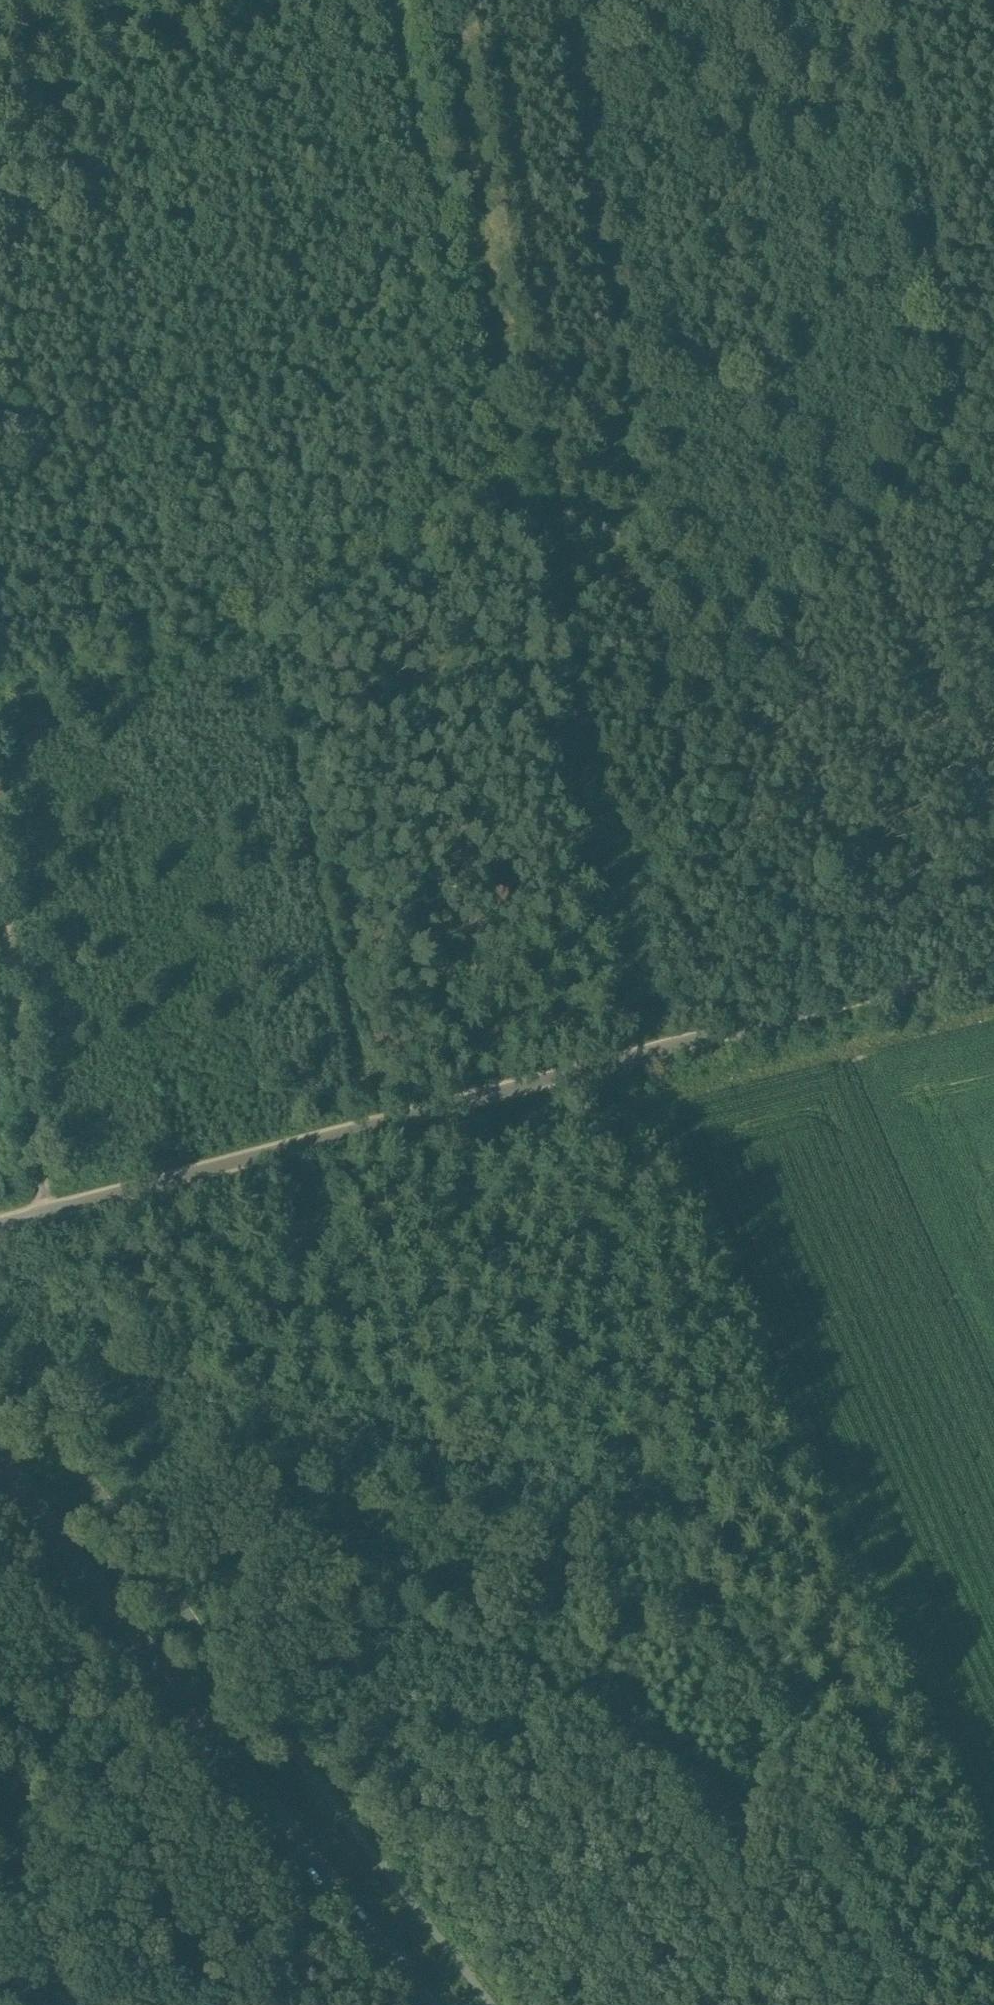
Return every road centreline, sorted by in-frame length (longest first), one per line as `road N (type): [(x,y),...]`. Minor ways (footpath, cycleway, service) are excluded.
road 1 (unclassified): [(993,960),(0,1226)]
road 2 (secondary): [(423,2004),(0,1466)]

